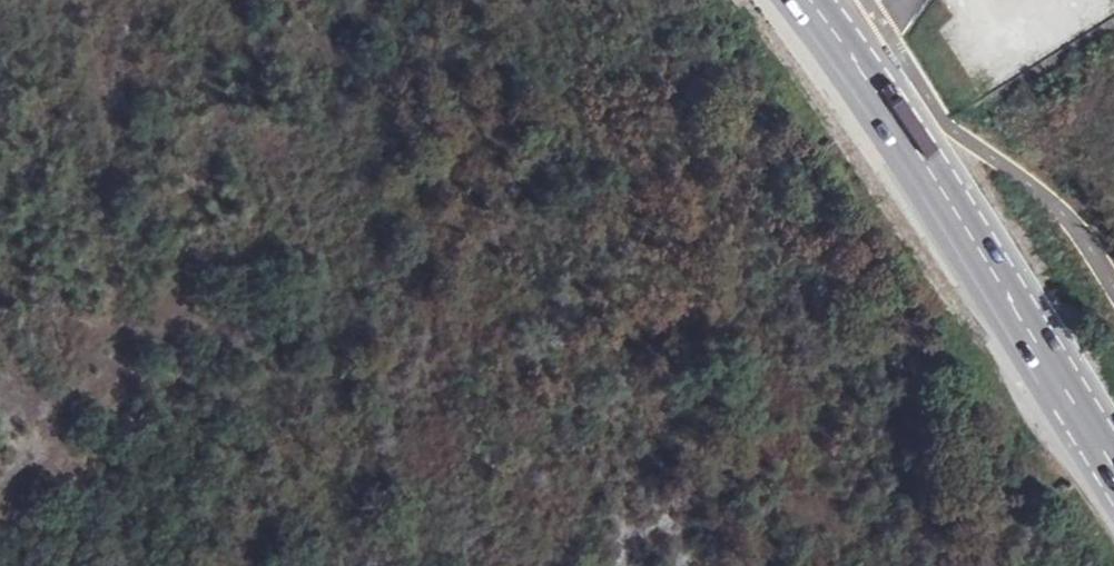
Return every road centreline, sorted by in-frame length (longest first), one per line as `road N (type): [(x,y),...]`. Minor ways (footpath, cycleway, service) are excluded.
road 1 (primary): [(810,0),(969,226),(1113,462)]

